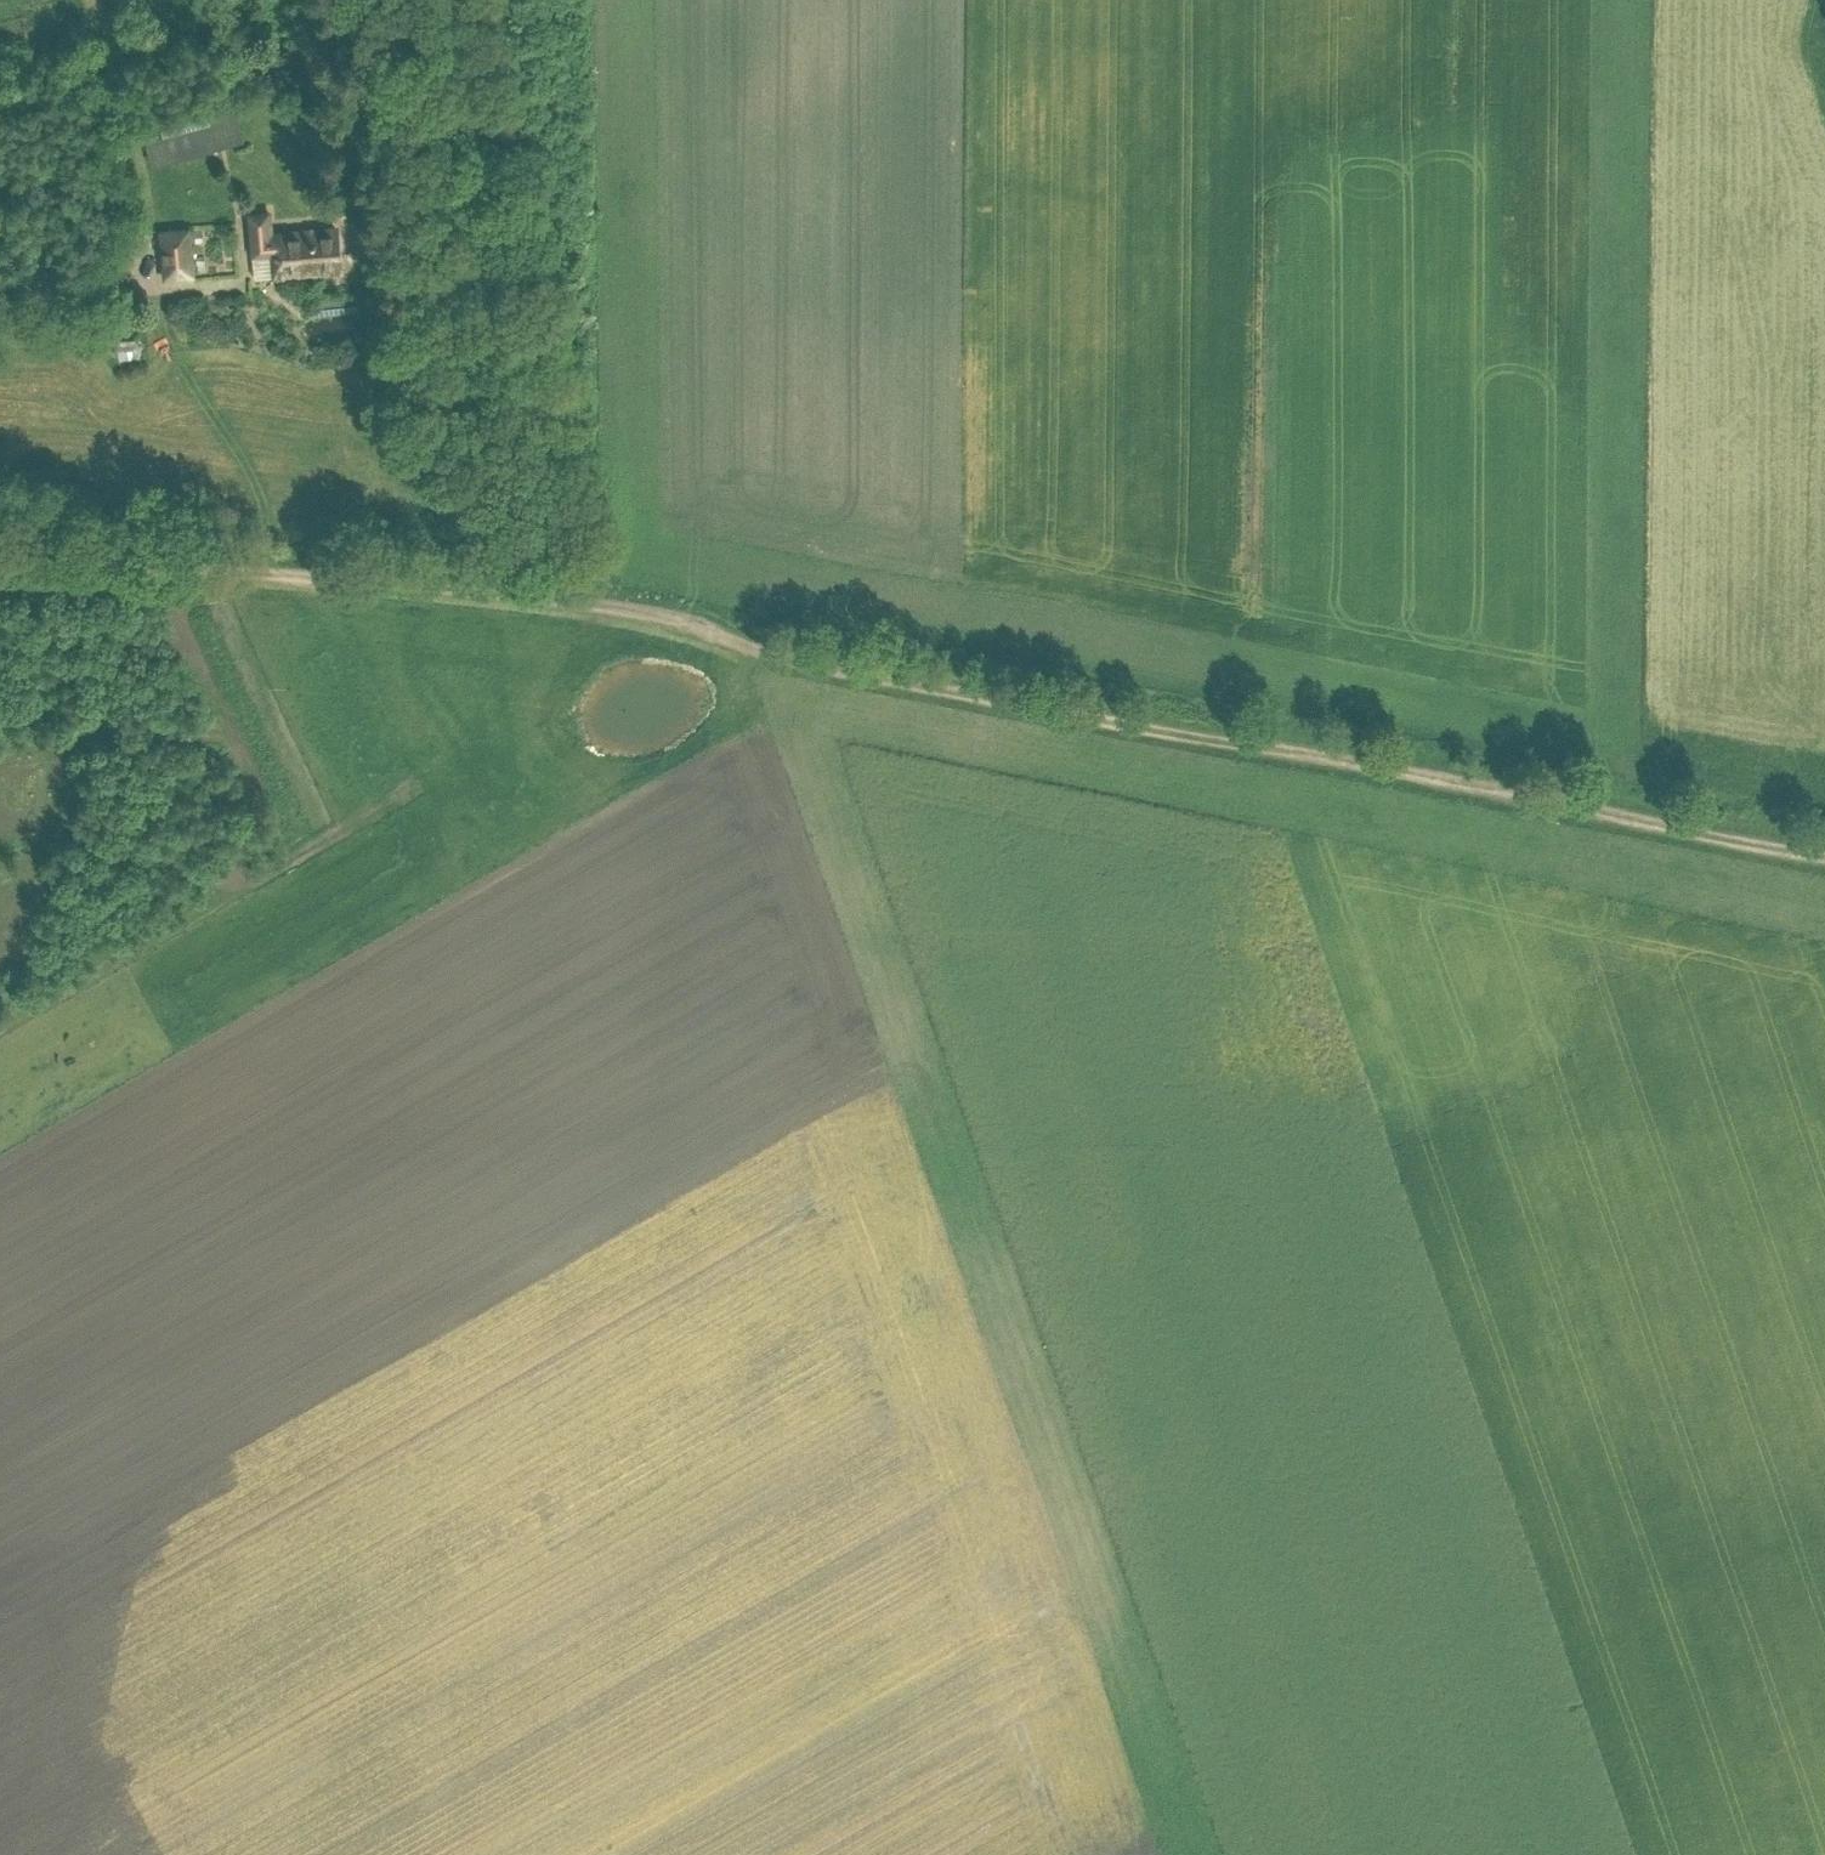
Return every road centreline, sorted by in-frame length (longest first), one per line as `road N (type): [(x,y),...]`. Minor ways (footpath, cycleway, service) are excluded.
road 1 (track): [(1824,856),(1051,709),(489,591)]
road 2 (track): [(489,591),(0,554)]

